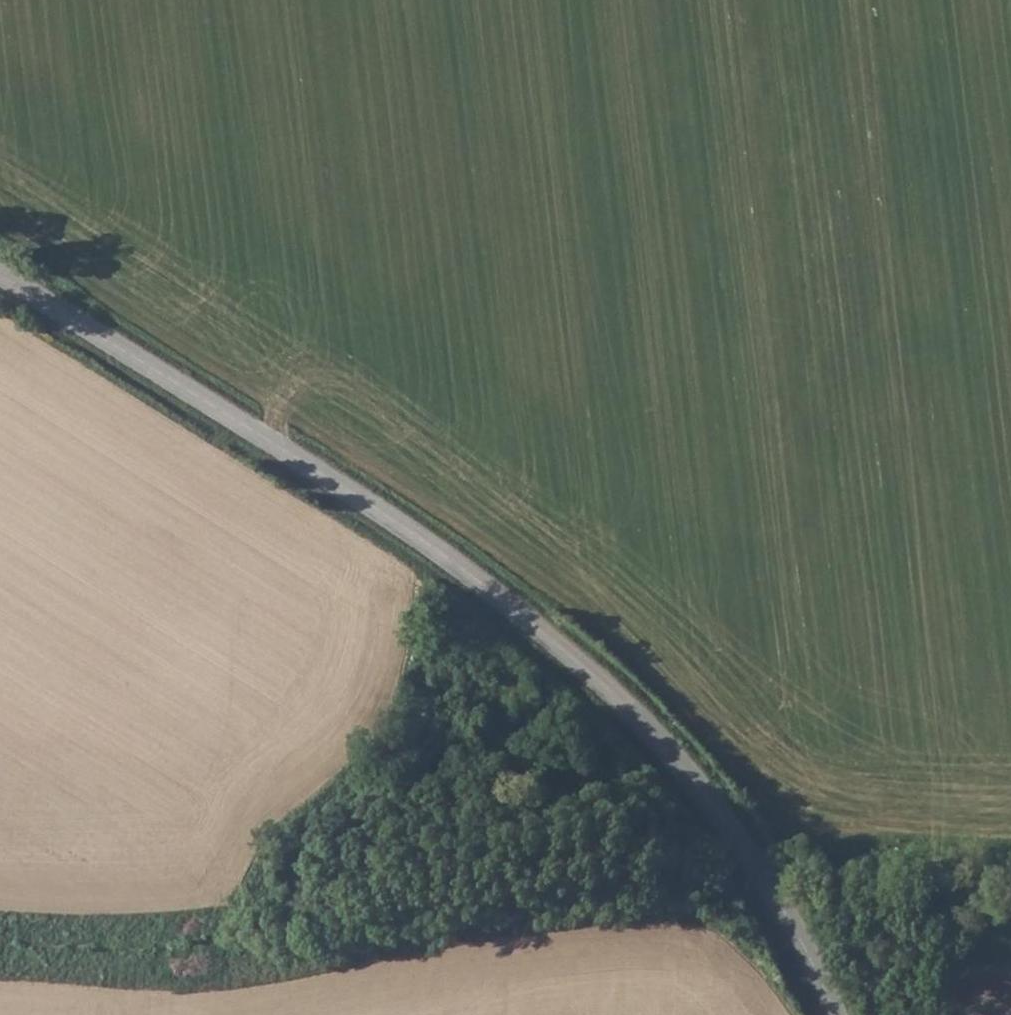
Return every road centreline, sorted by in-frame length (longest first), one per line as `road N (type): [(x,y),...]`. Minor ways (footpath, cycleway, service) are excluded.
road 1 (tertiary): [(0,275),(413,533),(622,703),(716,807),(793,928),(835,1014)]

